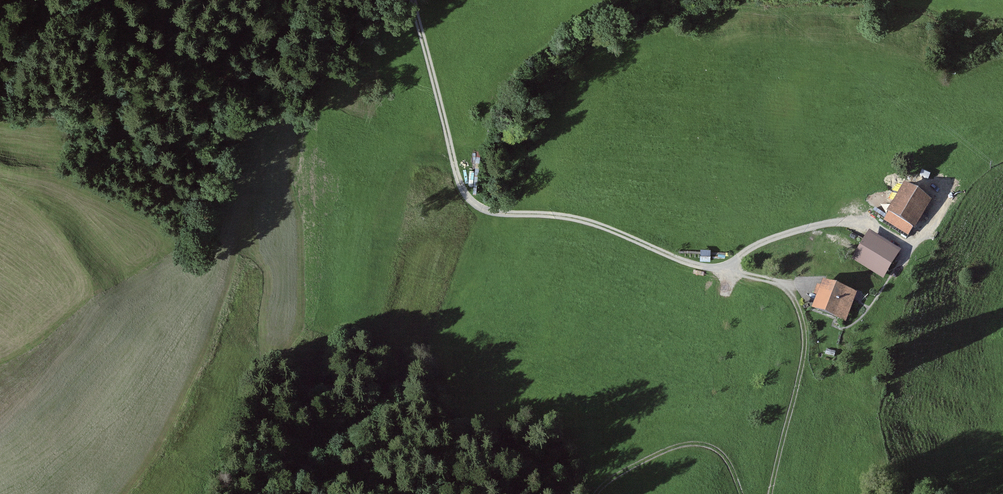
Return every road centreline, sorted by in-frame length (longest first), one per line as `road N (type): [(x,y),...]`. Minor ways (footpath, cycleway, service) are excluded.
road 1 (unclassified): [(406,0),(454,194),(471,219),(591,230),(671,262),(798,288)]
road 2 (track): [(388,0),(345,46),(303,67),(133,113),(0,113)]
road 3 (track): [(798,288),(806,341),(773,493)]
road 4 (track): [(742,493),(716,450),(674,443),(595,493)]

